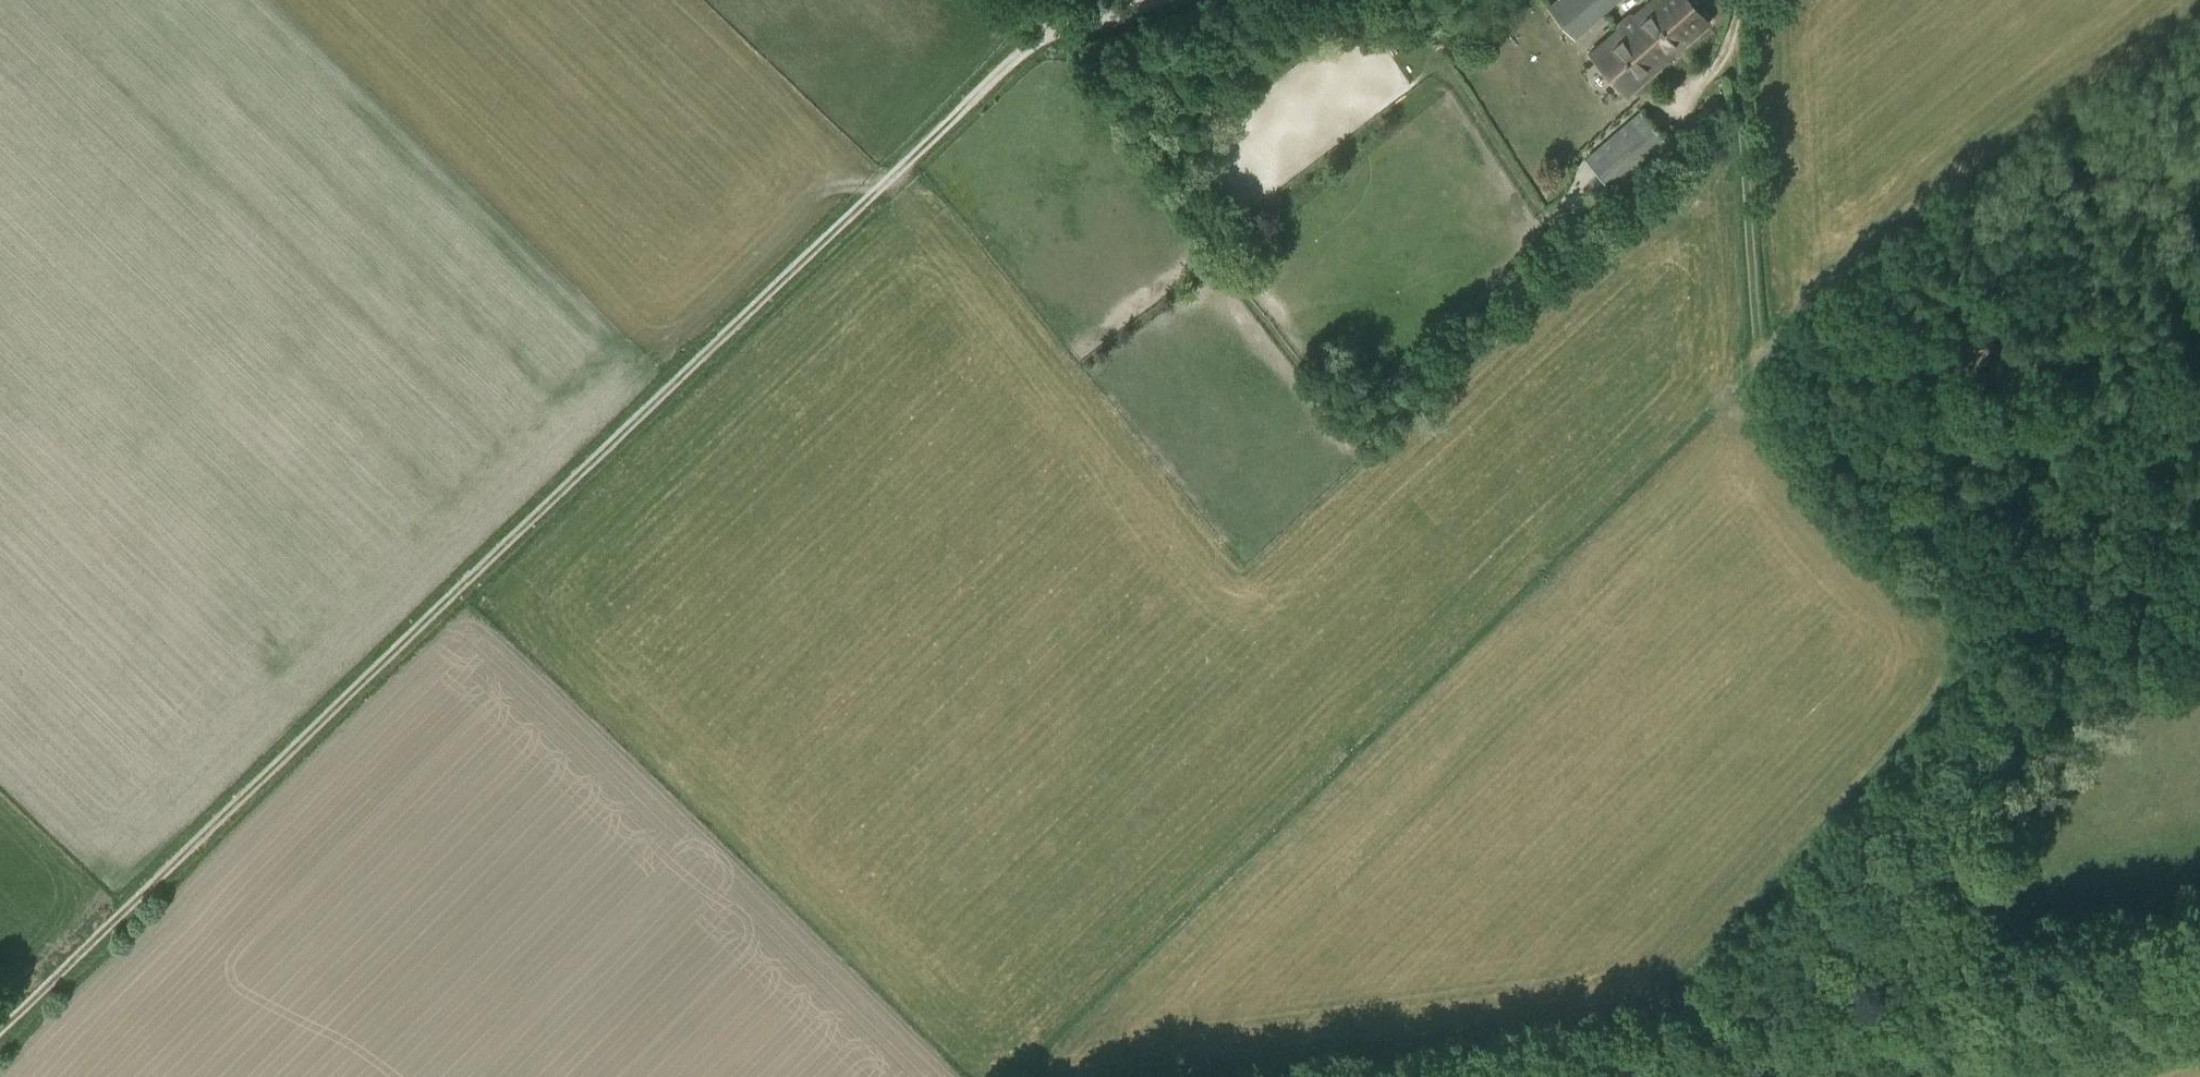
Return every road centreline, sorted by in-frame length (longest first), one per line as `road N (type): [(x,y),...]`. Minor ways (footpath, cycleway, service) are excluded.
road 1 (track): [(1064,24),(1034,41),(797,265),(0,1035)]
road 2 (track): [(1622,1072),(1954,710),(1976,651),(1964,606),(1854,517),(1760,380),(1734,56),(1738,0)]
road 3 (unclassified): [(1588,1076),(2199,963)]

